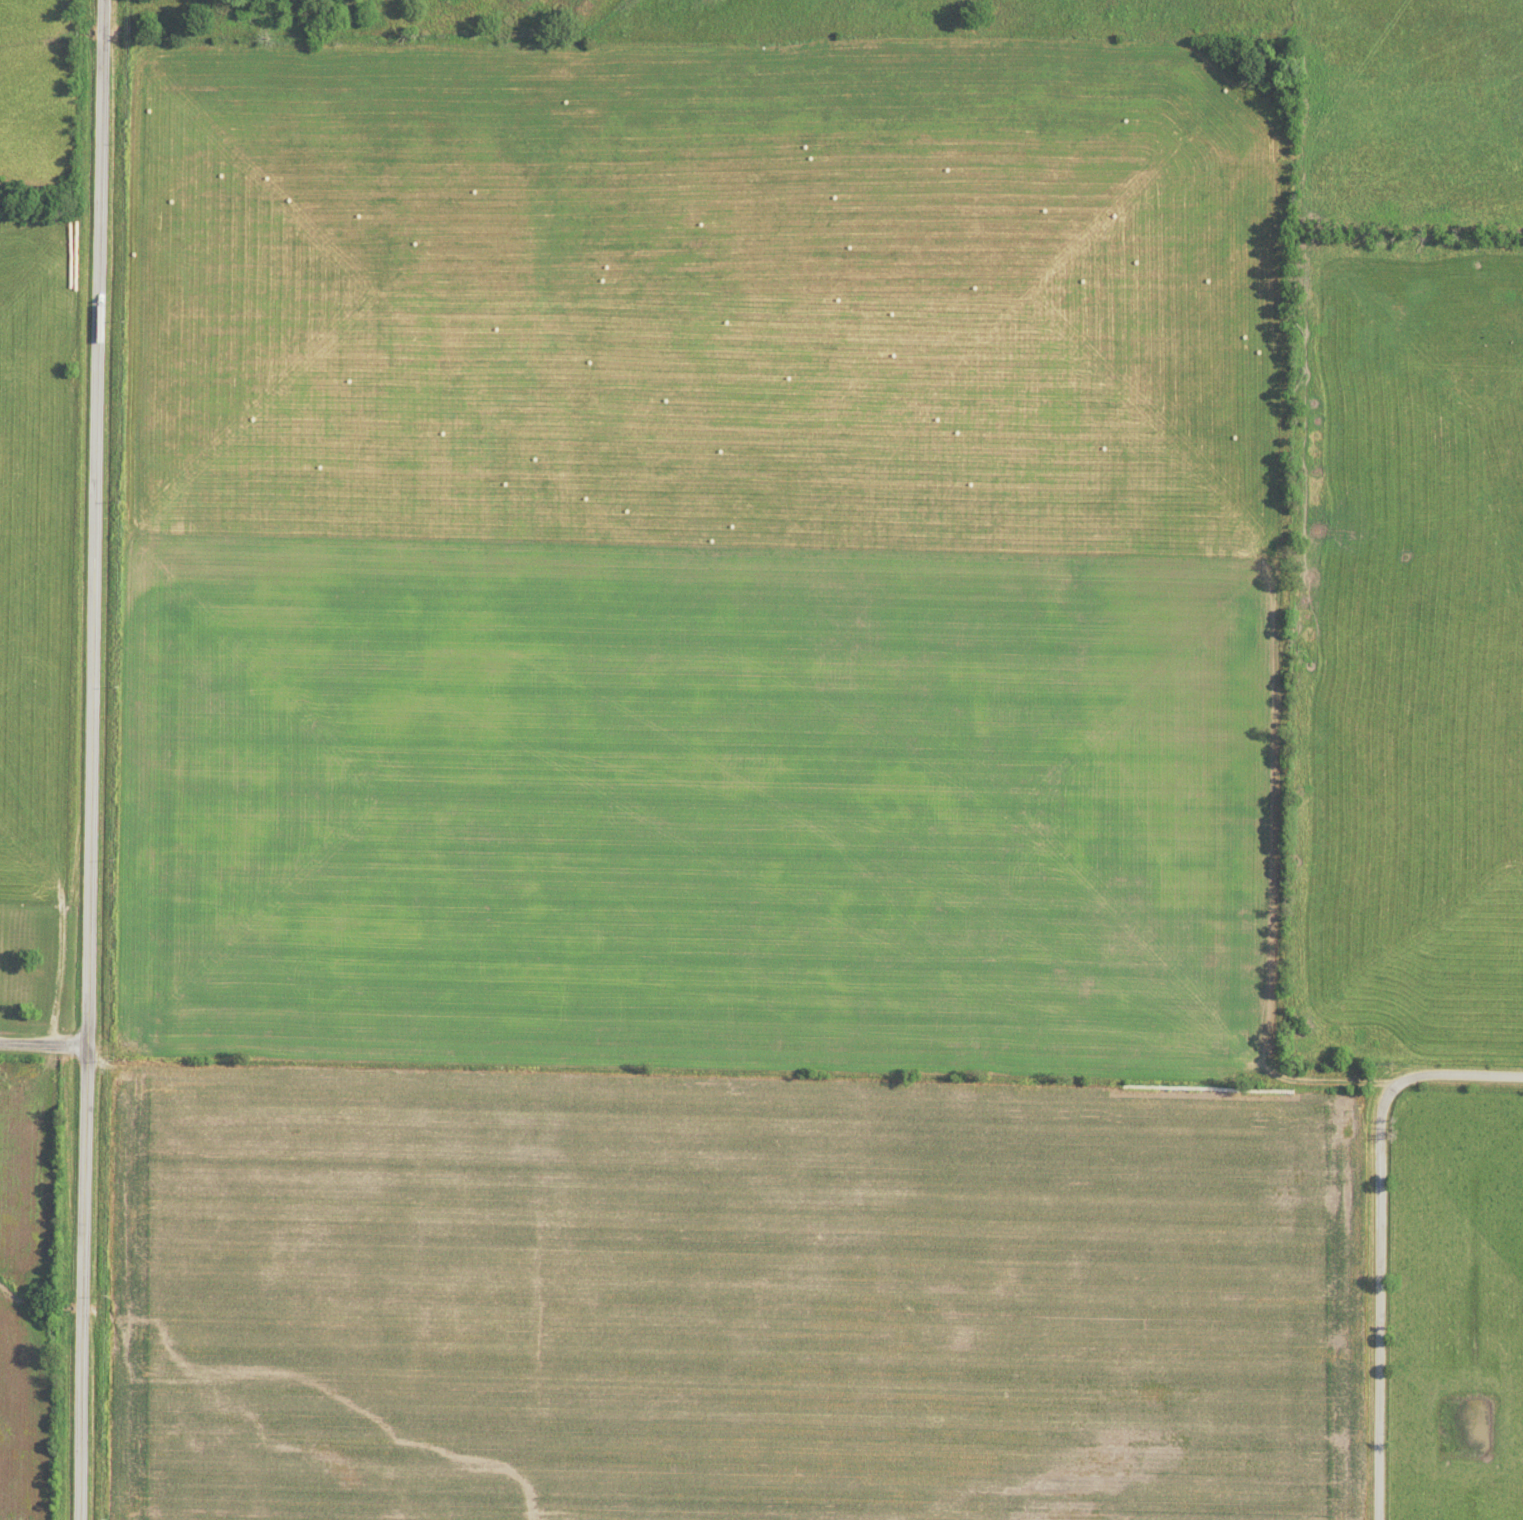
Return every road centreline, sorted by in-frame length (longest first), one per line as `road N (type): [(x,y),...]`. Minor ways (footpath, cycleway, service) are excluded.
road 1 (tertiary): [(82,1519),(109,0)]
road 2 (residential): [(1381,1519),(1385,1098),(1418,1074),(1465,1076)]

